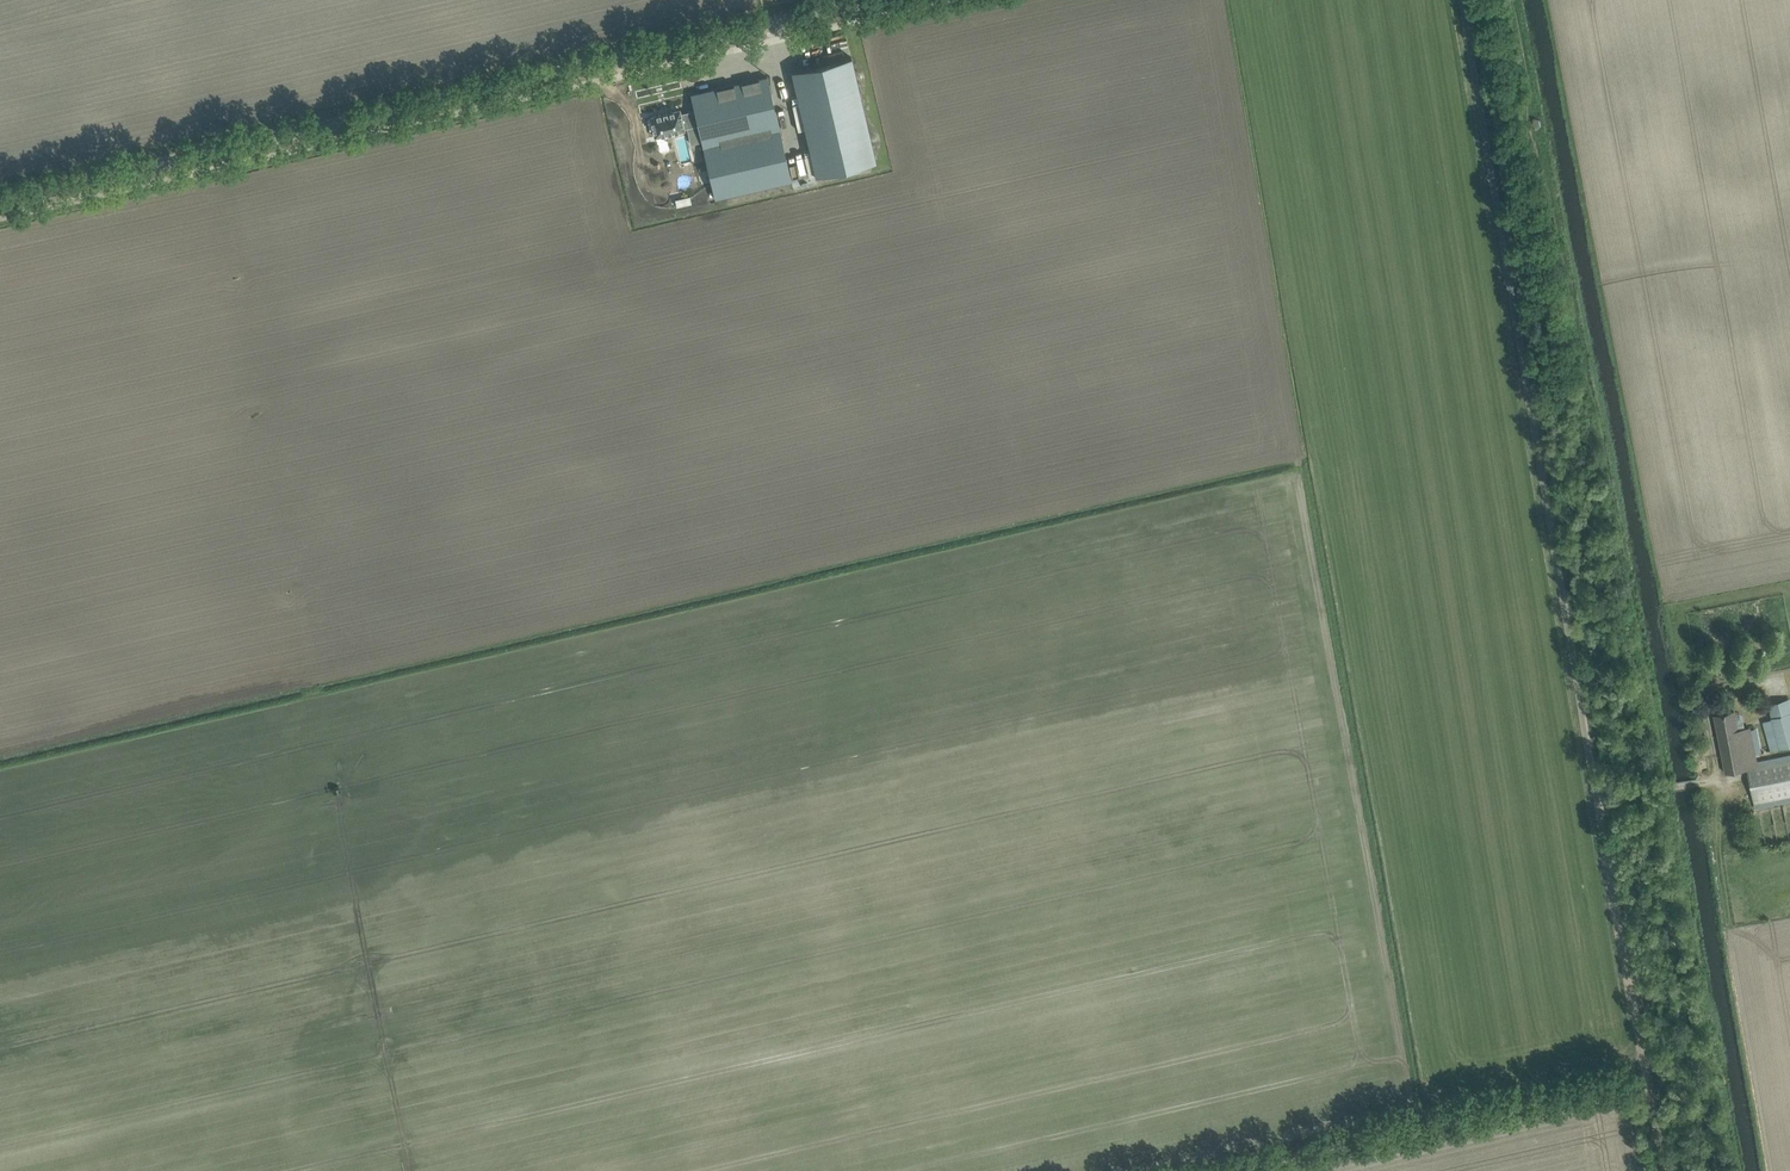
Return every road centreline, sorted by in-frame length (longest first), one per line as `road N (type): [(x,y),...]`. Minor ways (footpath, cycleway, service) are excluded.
road 1 (tertiary): [(0,201),(874,0)]
road 2 (unclassified): [(1664,788),(1597,799),(1460,0)]
road 3 (track): [(1647,1069),(1191,1170)]
road 4 (track): [(1597,799),(1667,1170)]

